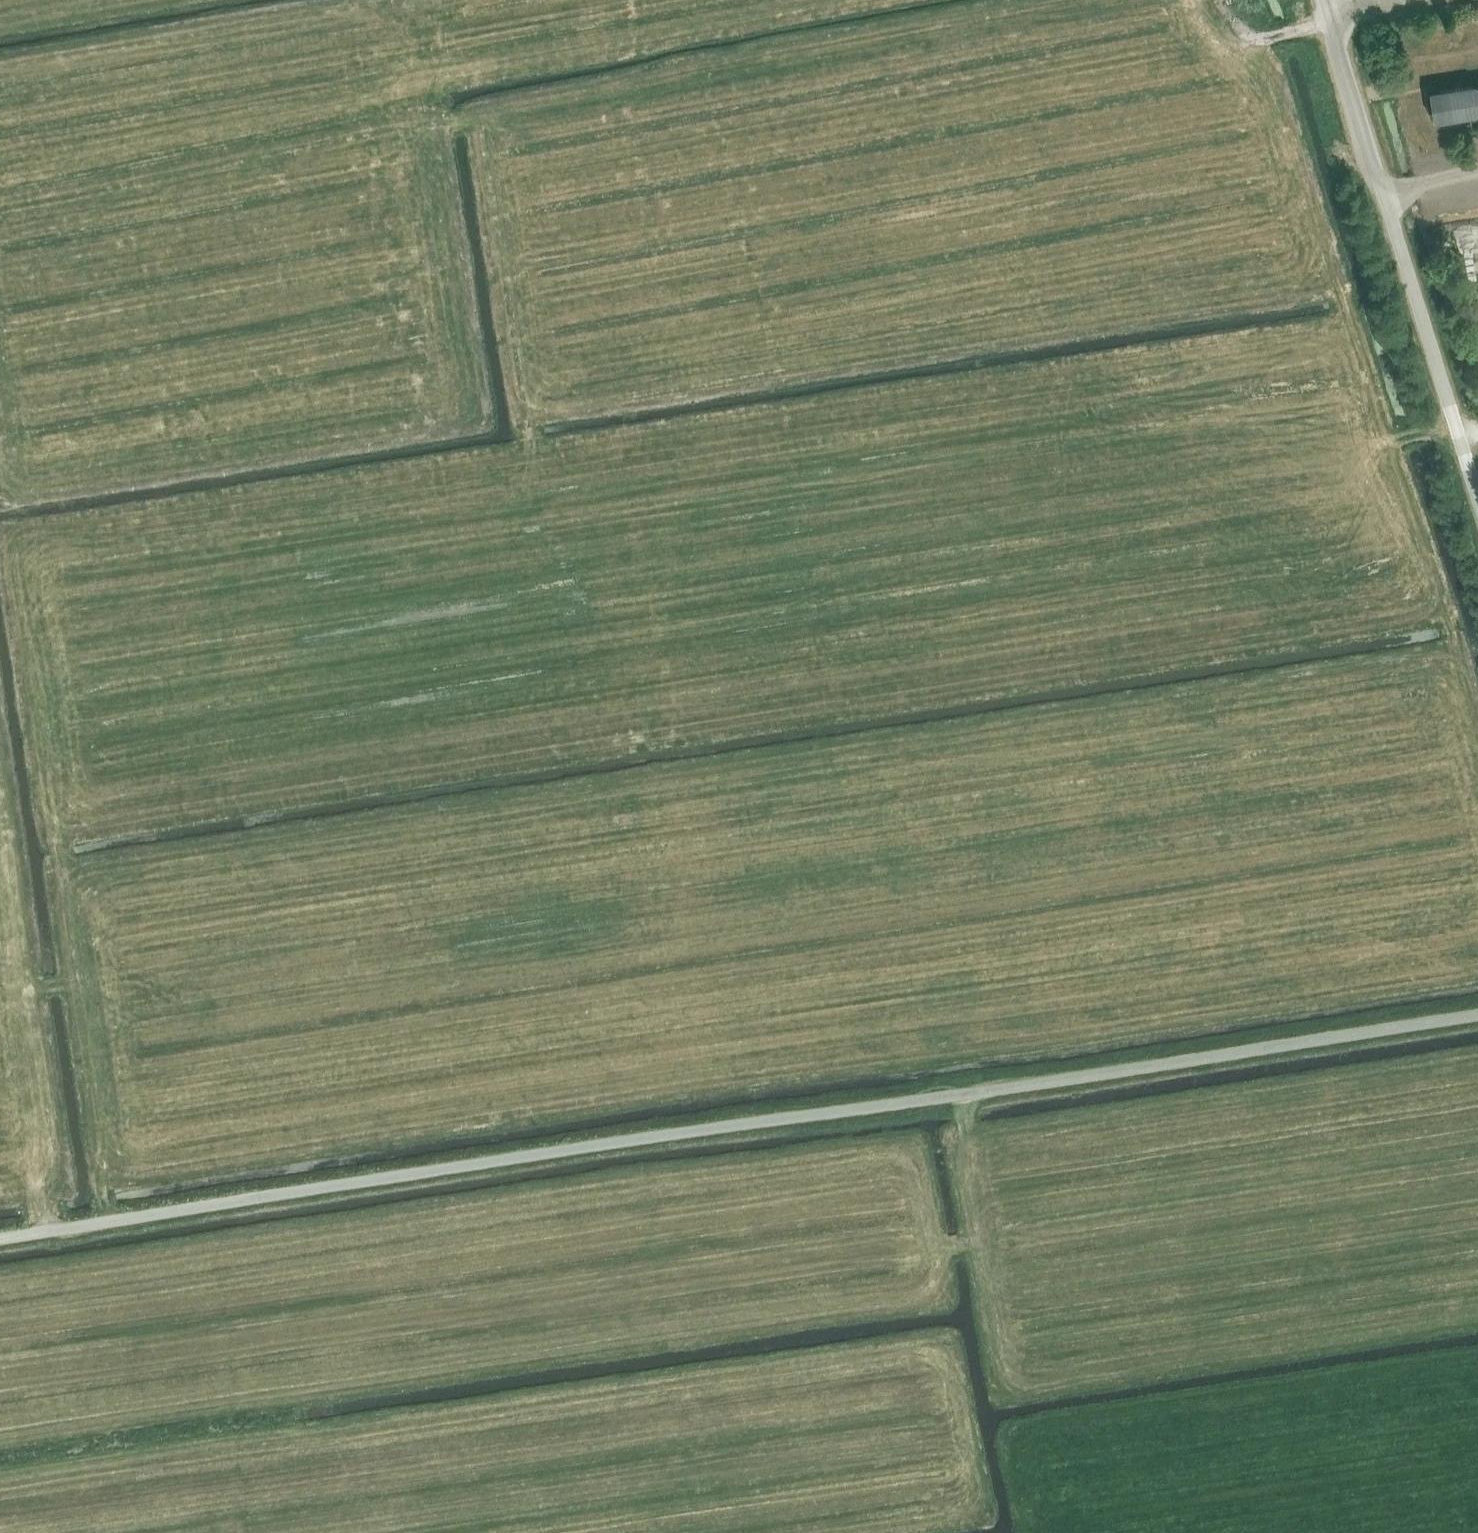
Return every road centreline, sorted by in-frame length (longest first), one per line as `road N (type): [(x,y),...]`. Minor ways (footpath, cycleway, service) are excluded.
road 1 (unclassified): [(0,1238),(1477,1015)]
road 2 (unclassified): [(1477,497),(1324,0)]
road 3 (track): [(1220,0),(1239,28),(1263,39),(1331,20)]

